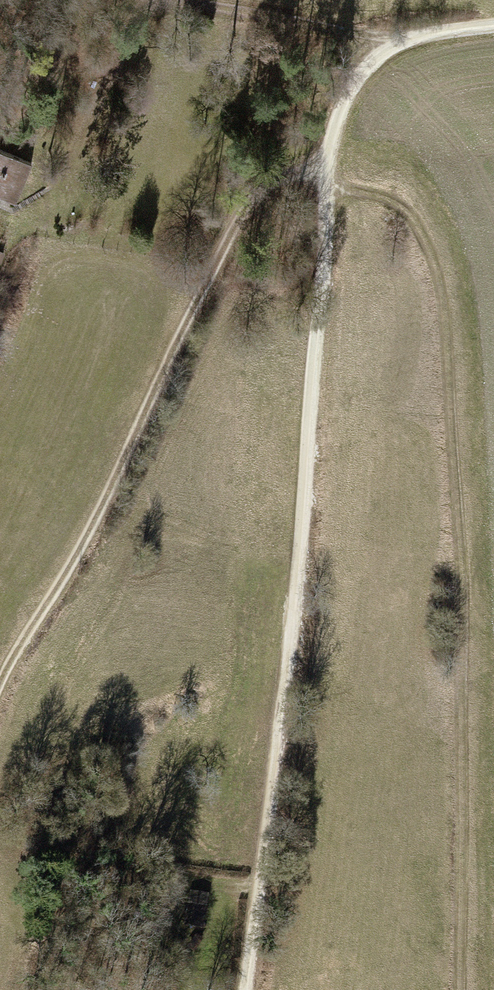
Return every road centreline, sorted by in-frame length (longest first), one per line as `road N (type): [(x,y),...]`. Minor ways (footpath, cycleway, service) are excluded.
road 1 (track): [(493,27),(397,42),(363,70),(341,111),(328,167),(299,560),(244,989)]
road 2 (track): [(328,167),(347,188),(403,208),(423,235),(441,291),(463,612),(460,989)]
road 3 (track): [(328,167),(286,172),(252,205),(187,309),(84,543),(0,674)]
road 4 (track): [(397,42),(158,0),(128,20),(54,185)]

